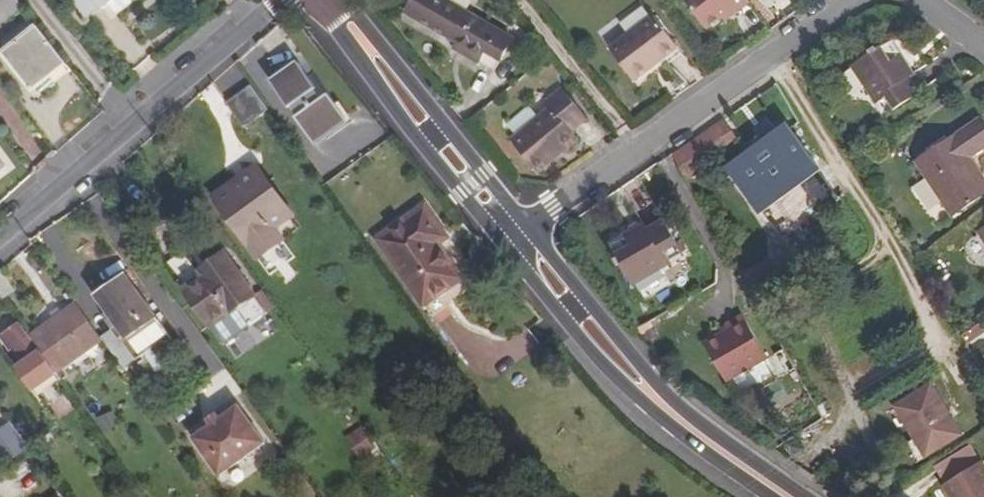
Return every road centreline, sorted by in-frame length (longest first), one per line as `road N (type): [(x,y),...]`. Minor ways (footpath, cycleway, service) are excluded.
road 1 (residential): [(851,0),(523,232)]
road 2 (residential): [(0,230),(281,0)]
road 3 (tertiary): [(505,248),(600,360),(671,425),(767,484)]
road 4 (tertiary): [(767,484),(621,346),(523,232)]
road 5 (tertiary): [(325,0),(505,248)]
road 6 (tertiary): [(523,232),(325,0)]

